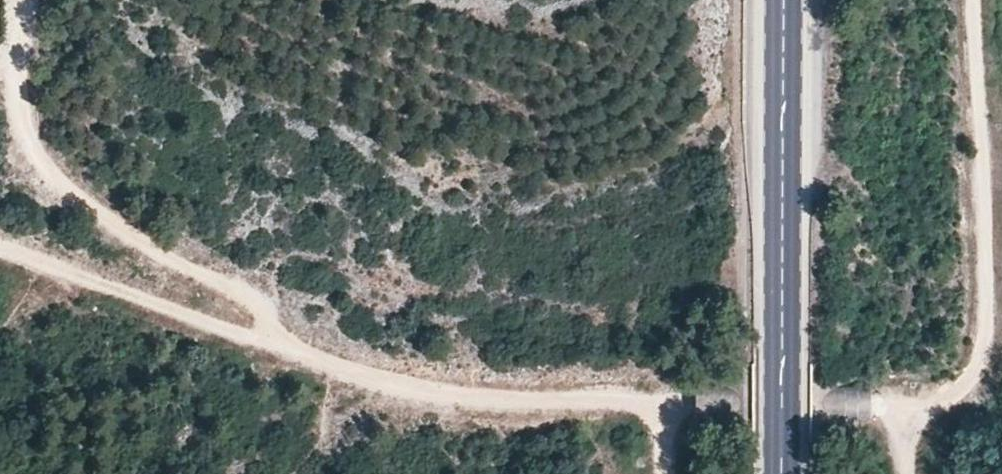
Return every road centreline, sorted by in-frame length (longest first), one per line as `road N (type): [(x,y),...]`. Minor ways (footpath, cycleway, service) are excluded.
road 1 (track): [(658,404),(439,398),(272,344),(229,297),(126,241),(34,175),(13,87),(25,0)]
road 2 (primary): [(782,473),(785,0)]
road 3 (track): [(972,0),(982,270),(971,382),(901,427)]
road 4 (track): [(658,404),(859,397),(901,427),(910,473)]
road 5 (track): [(272,344),(0,253)]

